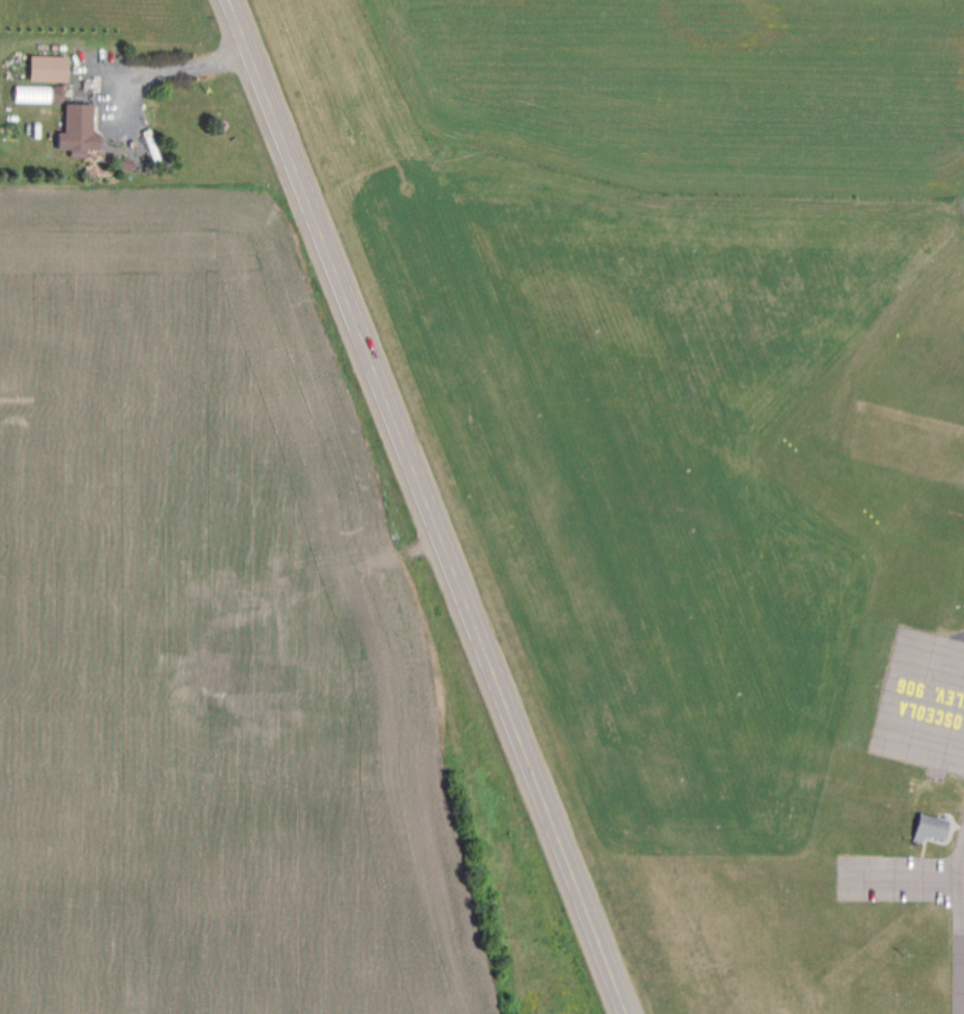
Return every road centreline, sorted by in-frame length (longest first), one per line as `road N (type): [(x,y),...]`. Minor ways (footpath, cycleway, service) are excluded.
road 1 (primary): [(625,1013),(236,0)]

